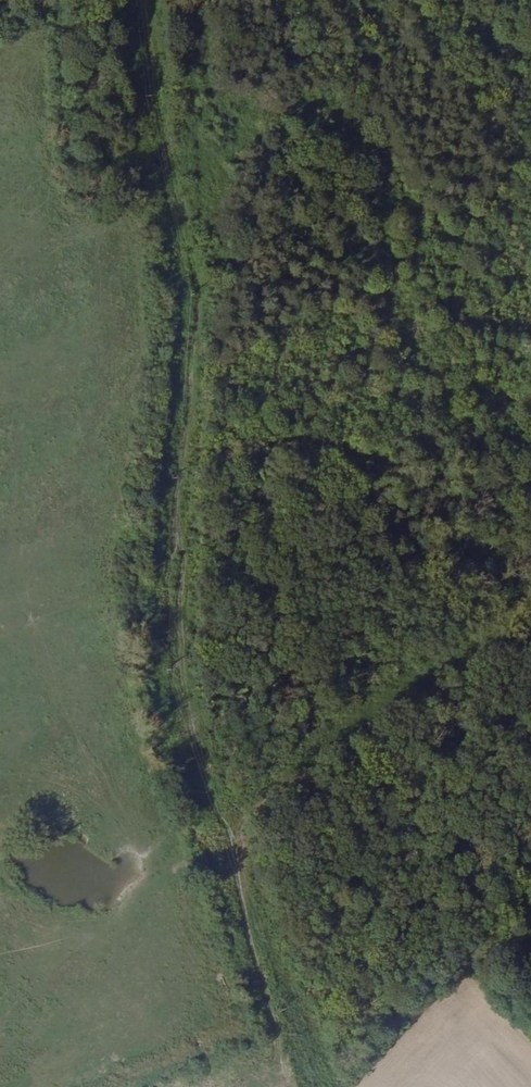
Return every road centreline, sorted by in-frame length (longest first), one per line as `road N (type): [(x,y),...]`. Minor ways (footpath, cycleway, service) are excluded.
road 1 (track): [(297,1086),(284,1063),(185,692),(176,500),(192,298),(153,94),(147,0)]

